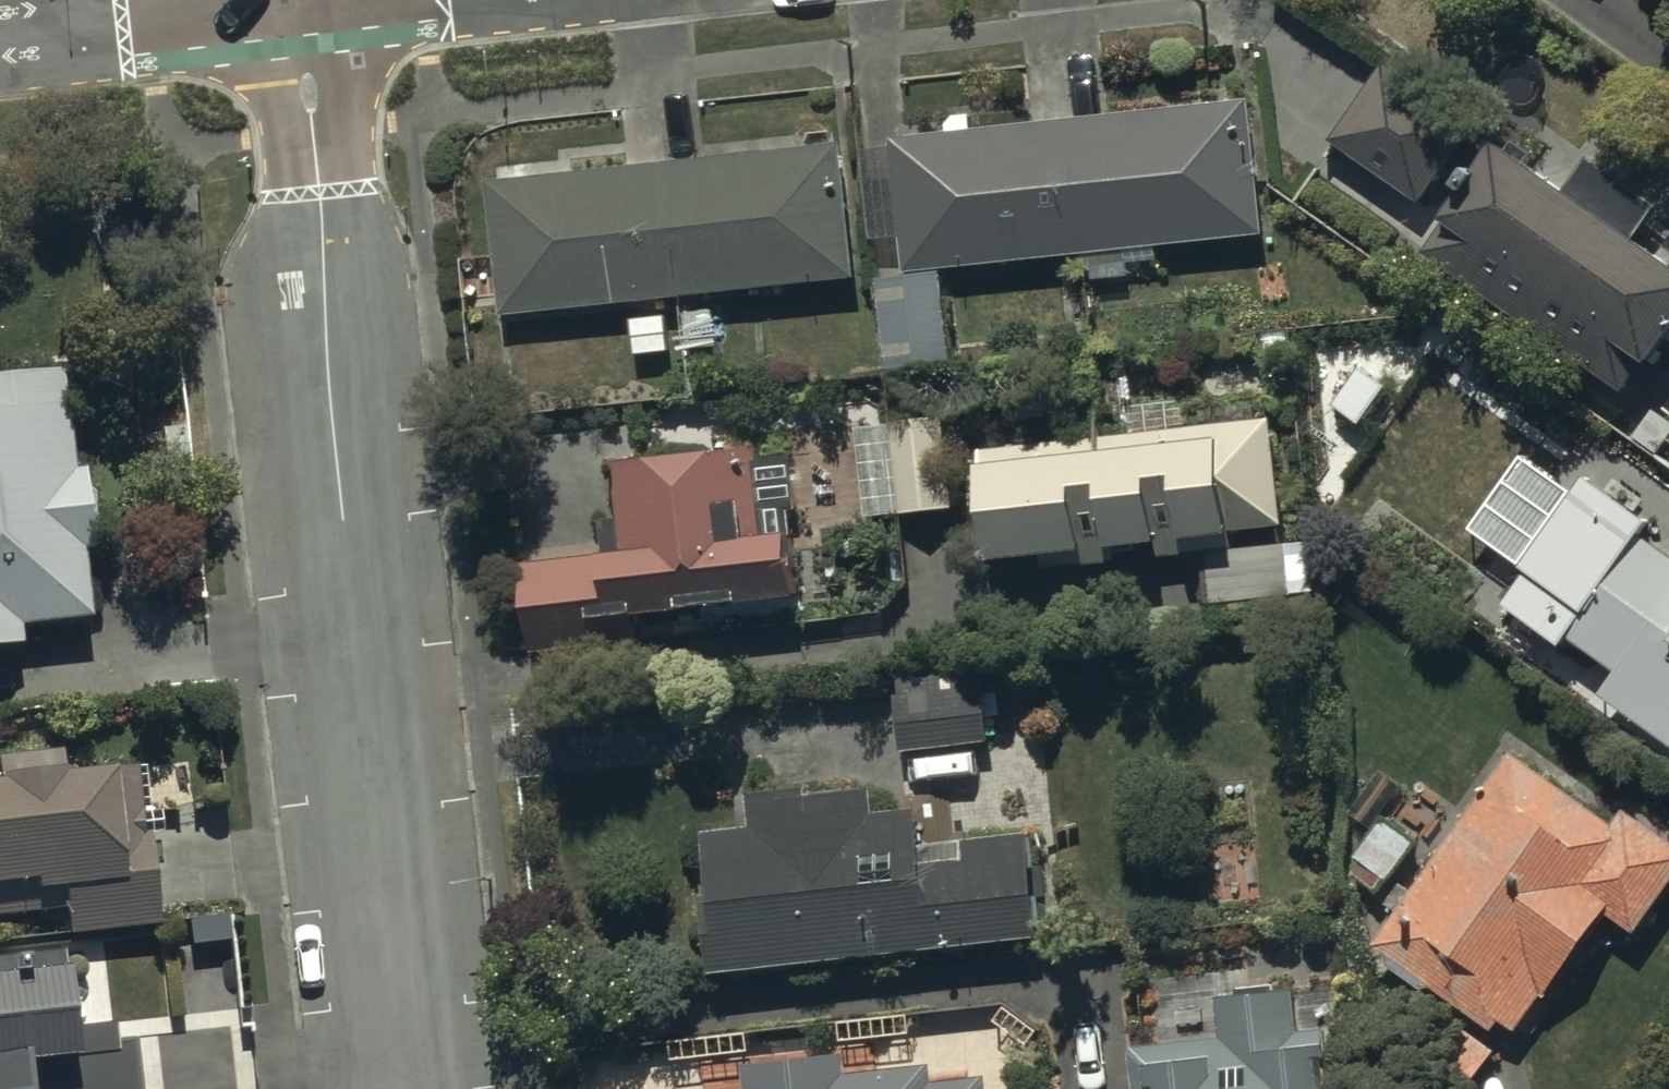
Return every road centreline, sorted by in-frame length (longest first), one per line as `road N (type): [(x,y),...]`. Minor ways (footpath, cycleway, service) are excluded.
road 1 (residential): [(408,1088),(329,385),(306,67),(288,2)]
road 2 (residential): [(0,35),(288,2)]

